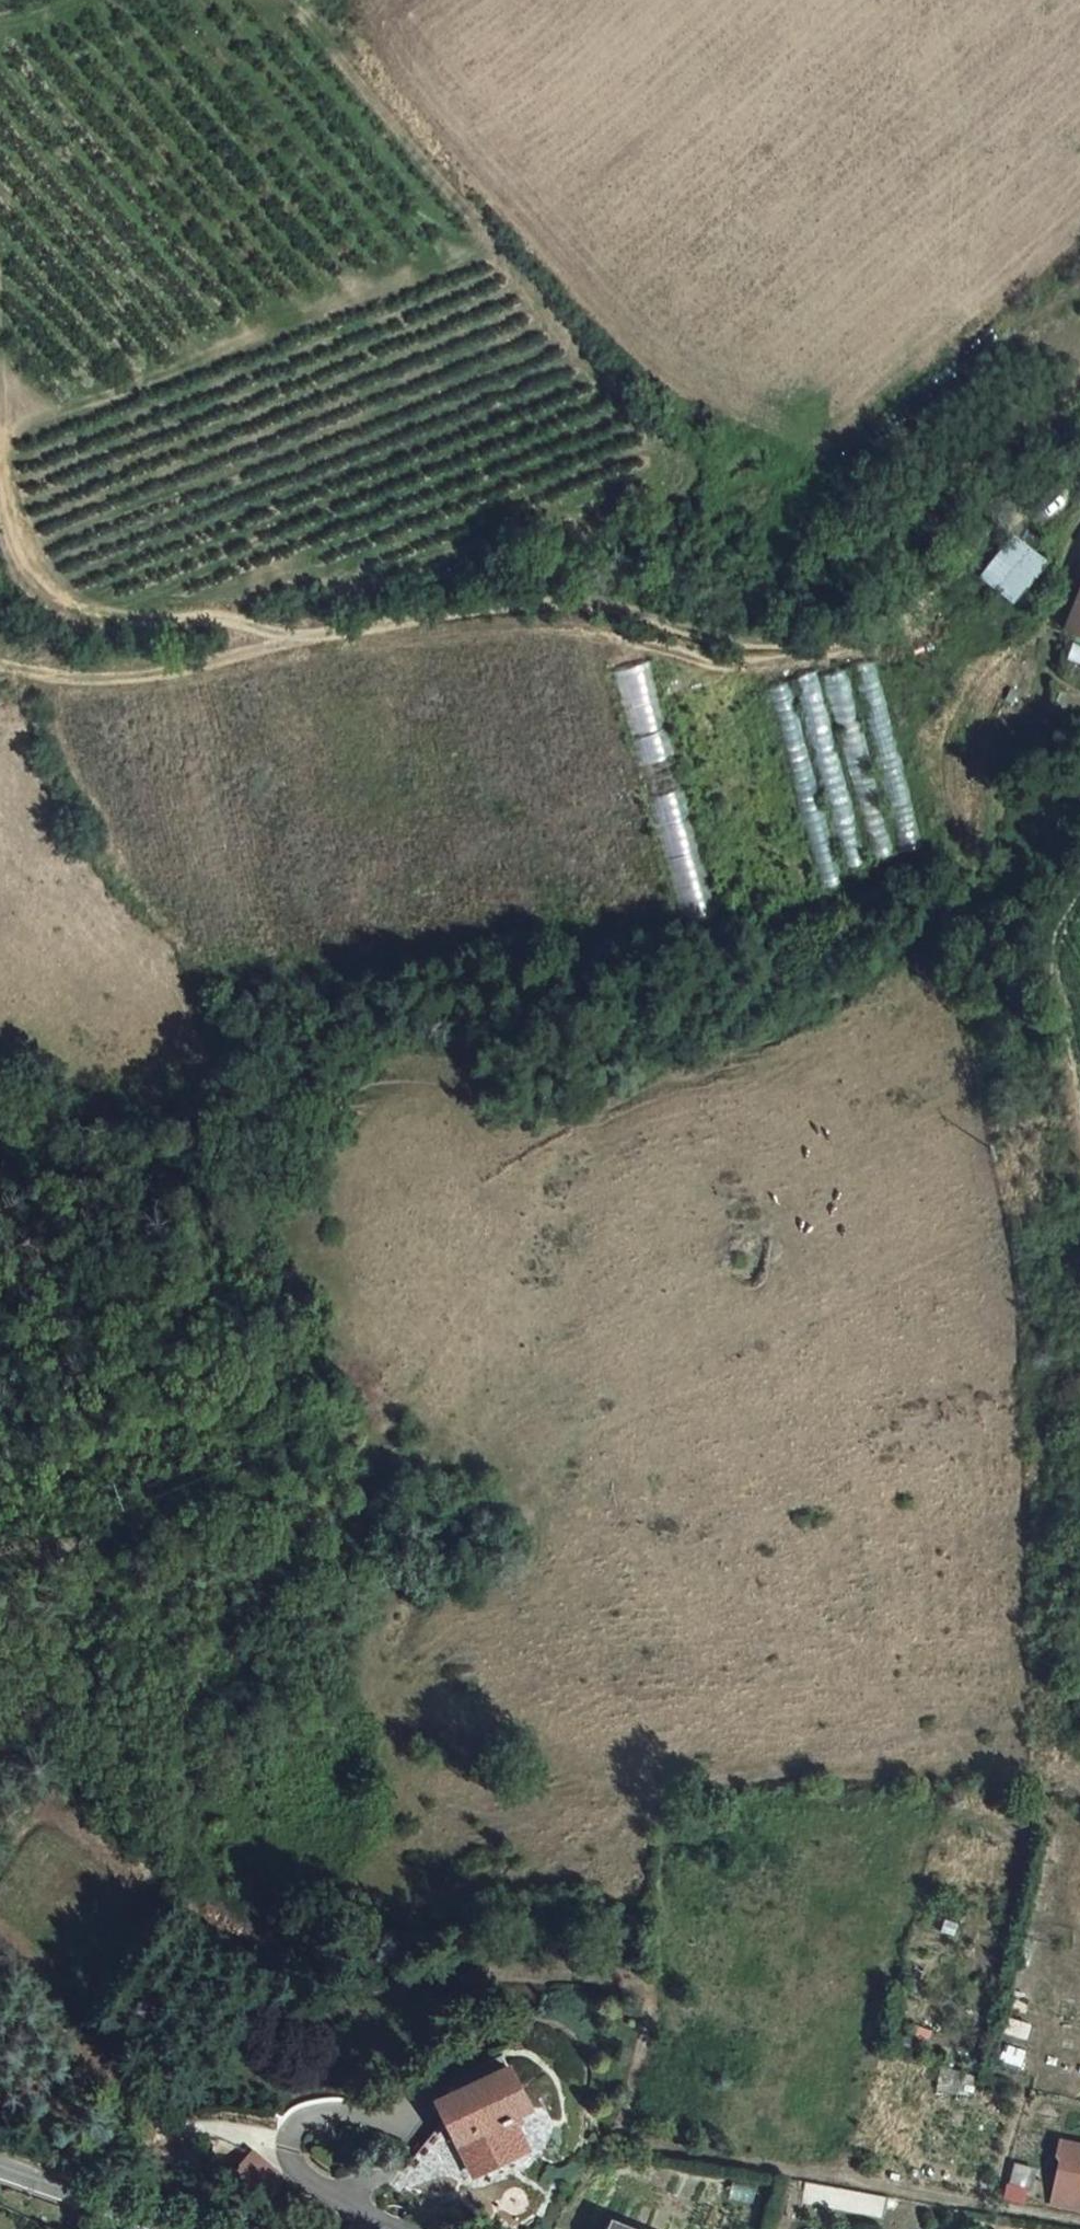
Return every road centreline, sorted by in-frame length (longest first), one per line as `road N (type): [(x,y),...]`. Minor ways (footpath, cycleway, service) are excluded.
road 1 (unclassified): [(0,2168),(170,2228)]

